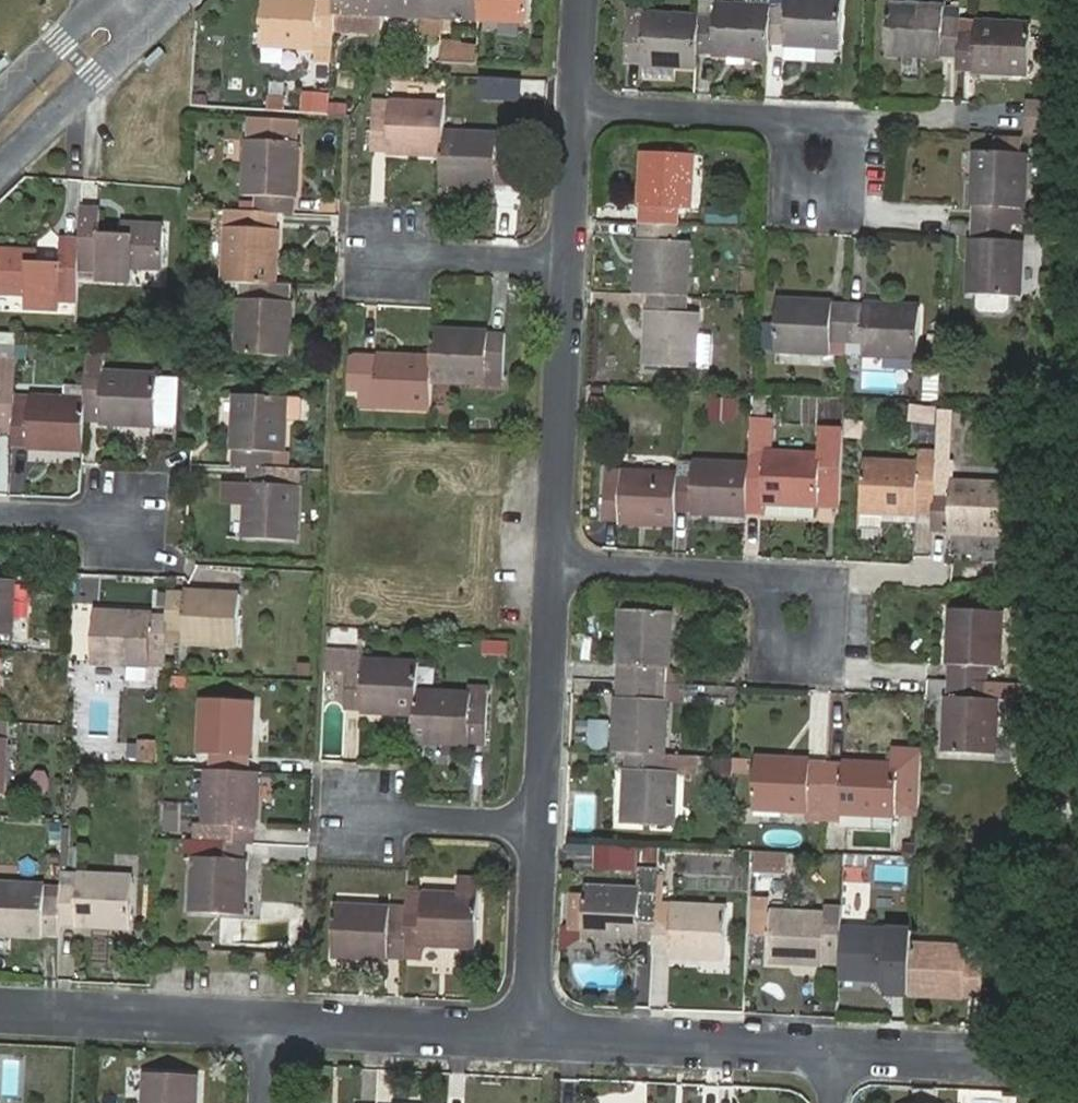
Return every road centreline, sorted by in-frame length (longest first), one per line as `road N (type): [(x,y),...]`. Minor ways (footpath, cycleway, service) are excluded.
road 1 (residential): [(545,1033),(848,1048)]
road 2 (residential): [(583,269),(568,561)]
road 3 (residential): [(568,561),(811,576),(809,624)]
road 4 (residential): [(0,1006),(282,1020)]
road 5 (residential): [(591,118),(843,138),(841,167)]
road 6 (residential): [(282,1020),(545,1033)]
road 7 (residential): [(568,561),(555,822)]
road 8 (residential): [(555,822),(545,1033)]
road 9 (residential): [(144,0),(0,138)]
road 10 (residential): [(583,269),(385,256)]
road 11 (residential): [(359,809),(555,822)]
road 12 (residential): [(591,118),(583,269)]
road 13 (residential): [(848,1048),(995,1056)]

